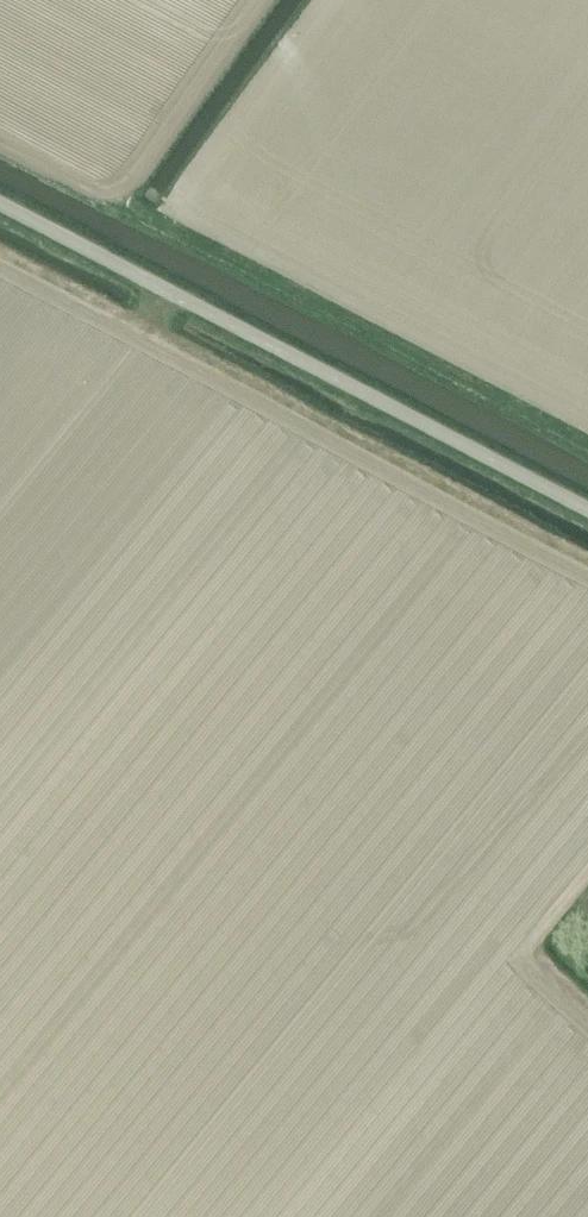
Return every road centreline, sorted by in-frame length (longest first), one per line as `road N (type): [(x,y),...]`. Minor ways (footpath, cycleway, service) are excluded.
road 1 (unclassified): [(587,511),(0,206)]

